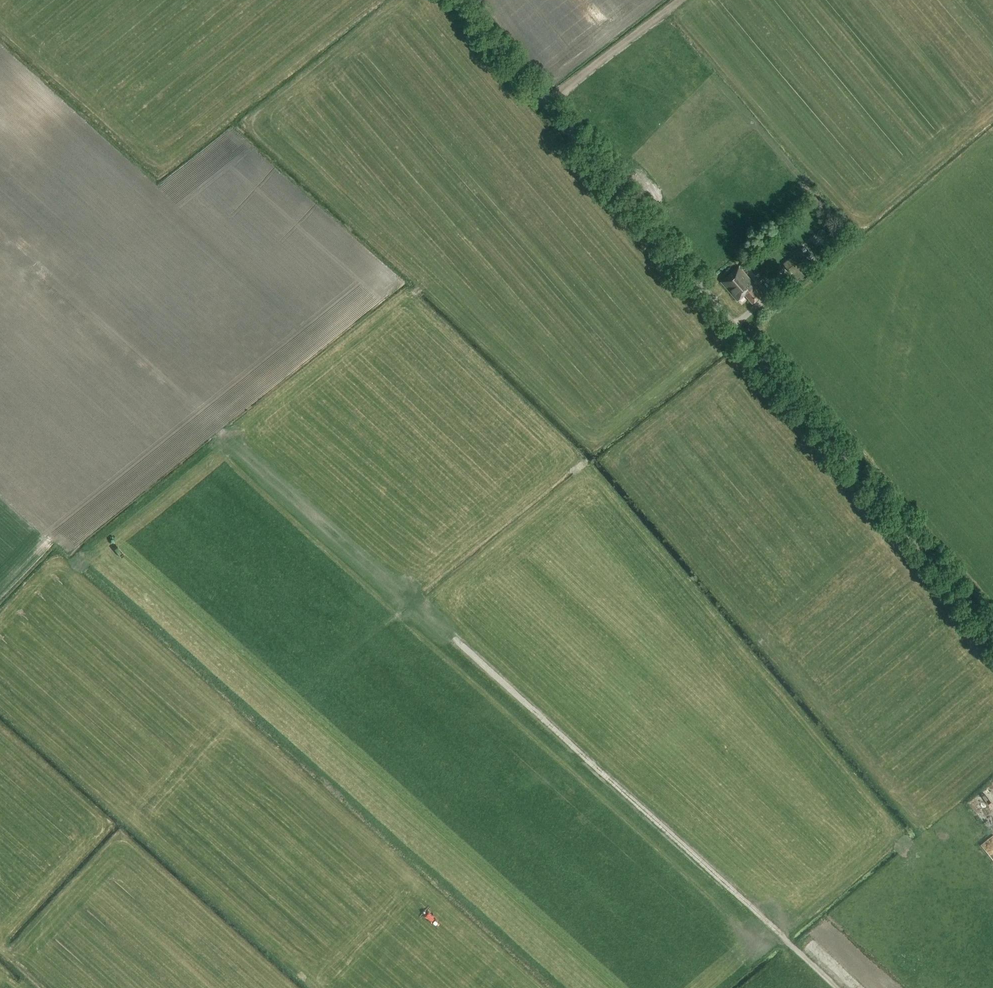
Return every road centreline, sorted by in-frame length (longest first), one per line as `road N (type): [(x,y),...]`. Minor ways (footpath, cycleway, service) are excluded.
road 1 (unclassified): [(992,638),(453,0)]

